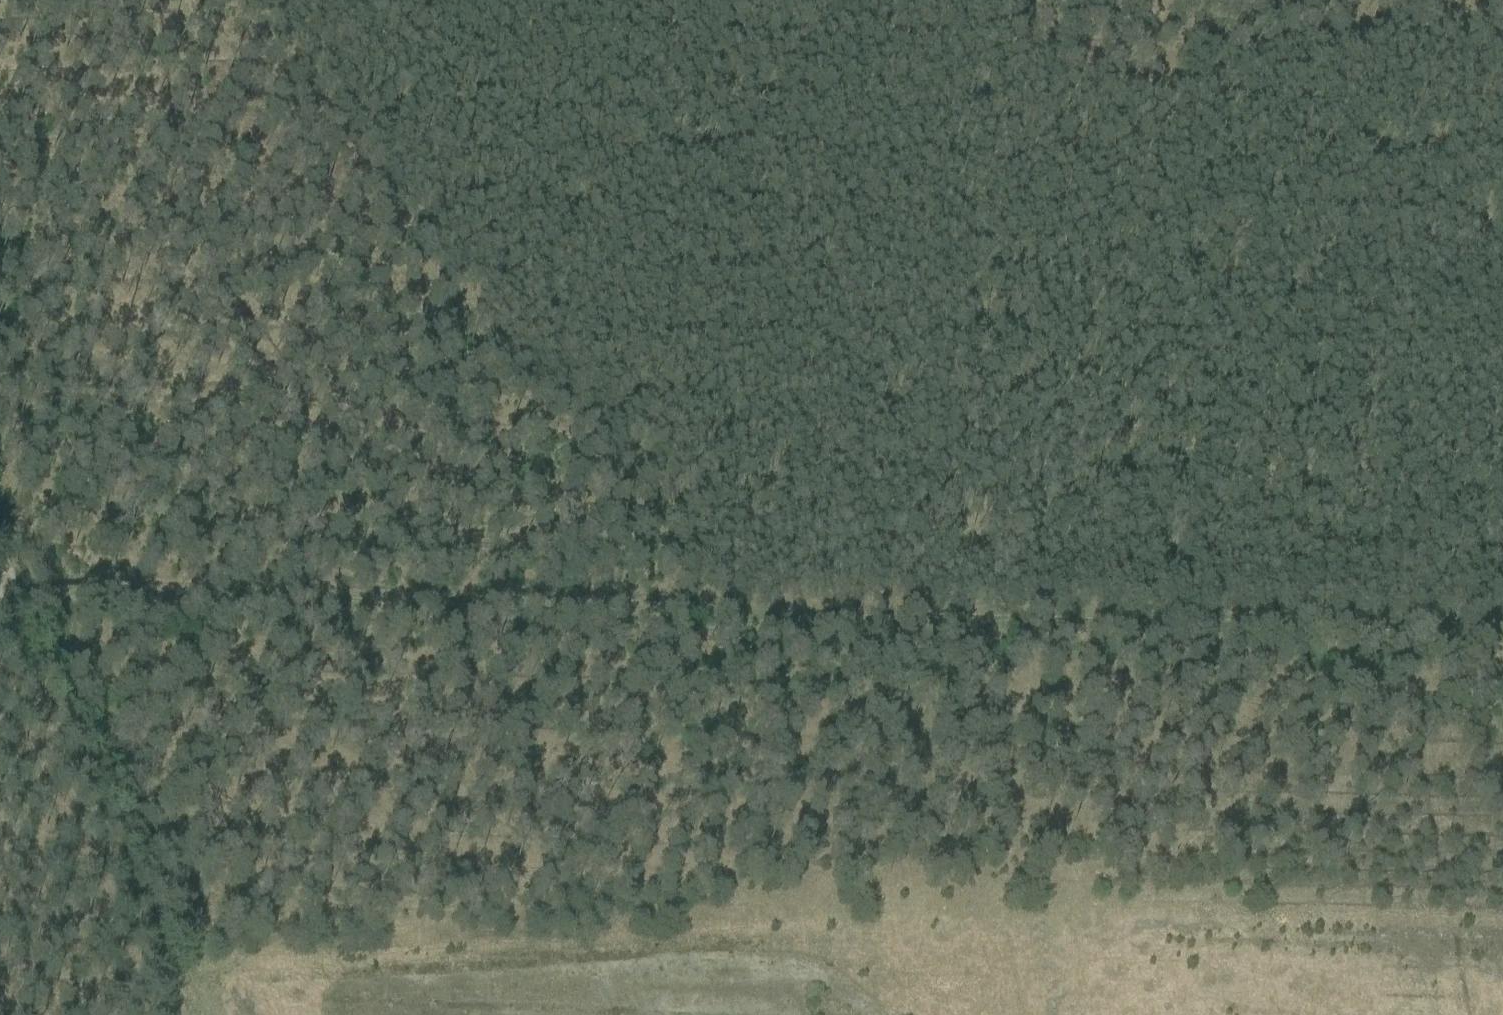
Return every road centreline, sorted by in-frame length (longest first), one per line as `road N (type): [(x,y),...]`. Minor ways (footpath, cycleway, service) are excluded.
road 1 (track): [(0,588),(72,563),(419,606),(1502,633)]
road 2 (track): [(72,563),(0,414)]

